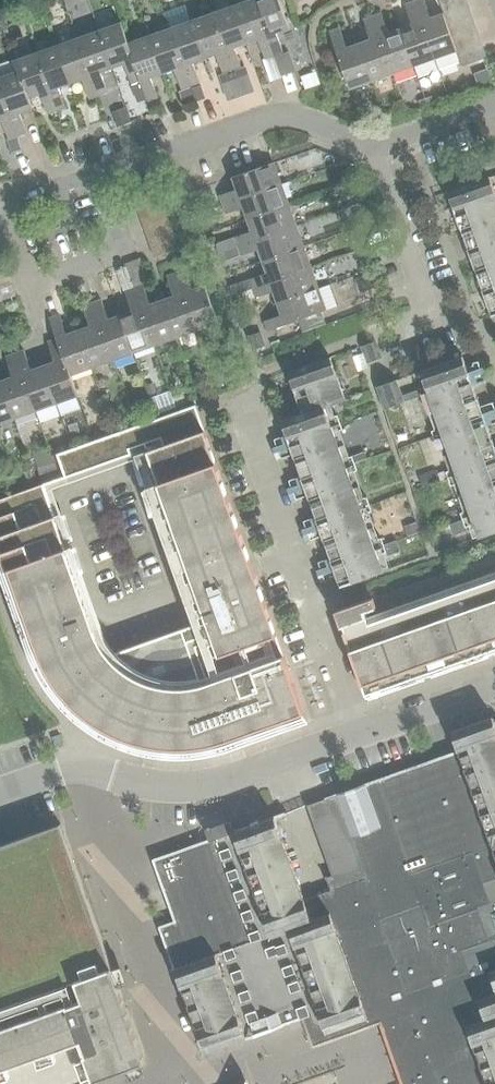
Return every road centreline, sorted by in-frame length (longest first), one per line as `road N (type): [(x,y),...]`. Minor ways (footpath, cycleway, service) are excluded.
road 1 (residential): [(0,792),(78,764),(114,782),(169,790),(494,684)]
road 2 (residential): [(98,172),(274,116),(371,146),(494,102)]
road 3 (residential): [(98,172),(124,248),(30,283),(3,204)]

